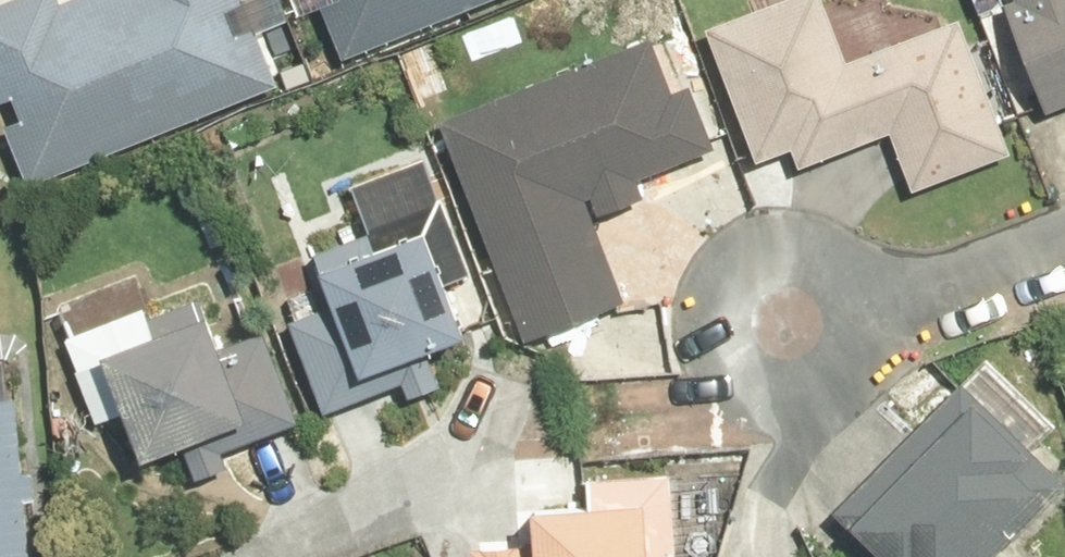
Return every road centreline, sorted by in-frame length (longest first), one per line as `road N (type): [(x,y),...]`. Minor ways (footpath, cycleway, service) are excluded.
road 1 (residential): [(783,331),(1064,225)]

